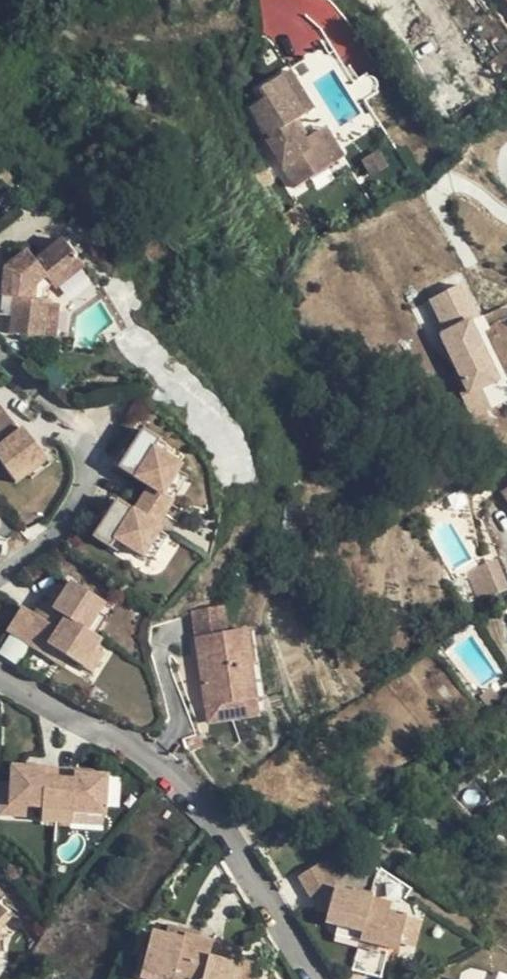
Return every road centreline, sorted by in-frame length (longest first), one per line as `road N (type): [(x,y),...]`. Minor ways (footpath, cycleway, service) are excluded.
road 1 (residential): [(0,674),(153,756),(210,804),(334,978)]
road 2 (residential): [(0,585),(58,537),(90,483),(71,433)]

